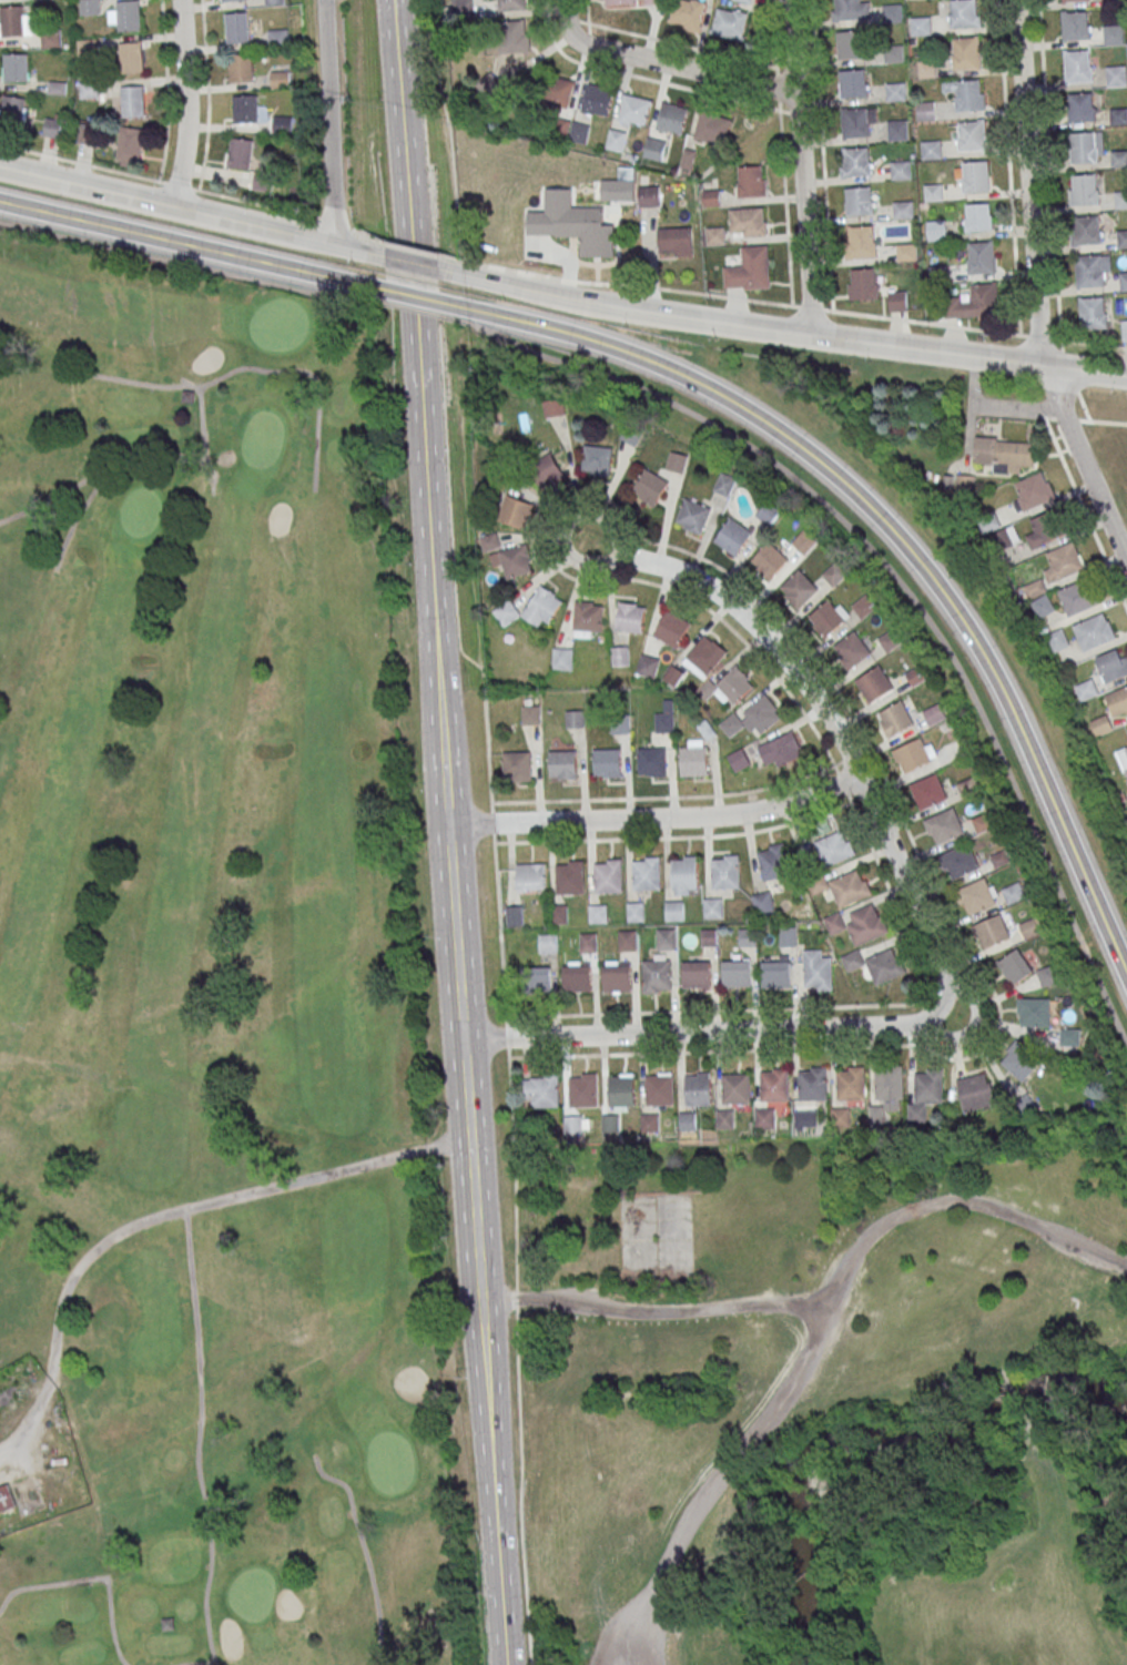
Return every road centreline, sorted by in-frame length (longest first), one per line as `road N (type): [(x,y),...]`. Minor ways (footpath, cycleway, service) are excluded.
road 1 (tertiary): [(467,309),(570,334),(670,370),(772,429),(871,510),(938,589),(988,668),(1126,979)]
road 2 (secondary): [(441,769),(391,0)]
road 3 (tertiary): [(1126,376),(696,321),(466,275)]
road 4 (residential): [(940,1006),(943,968),(860,776),(814,698),(712,595),(615,547)]
road 5 (residential): [(1126,557),(1042,347),(1017,0)]
road 6 (secondary): [(481,1322),(441,769)]
road 7 (residential): [(940,1006),(910,1026),(460,1040)]
road 8 (residential): [(860,776),(731,815),(446,826)]
road 9 (tertiary): [(0,201),(354,283)]
road 10 (tertiary): [(353,250),(0,168)]
road 11 (secondary): [(506,1664),(481,1322)]
road 12 (residential): [(812,337),(793,0)]
road 13 (residential): [(173,209),(187,118),(182,0)]
road 14 (residential): [(800,94),(605,49)]
road 15 (residential): [(602,561),(617,539),(612,521),(590,509),(573,514),(564,528),(568,555),(602,561)]

